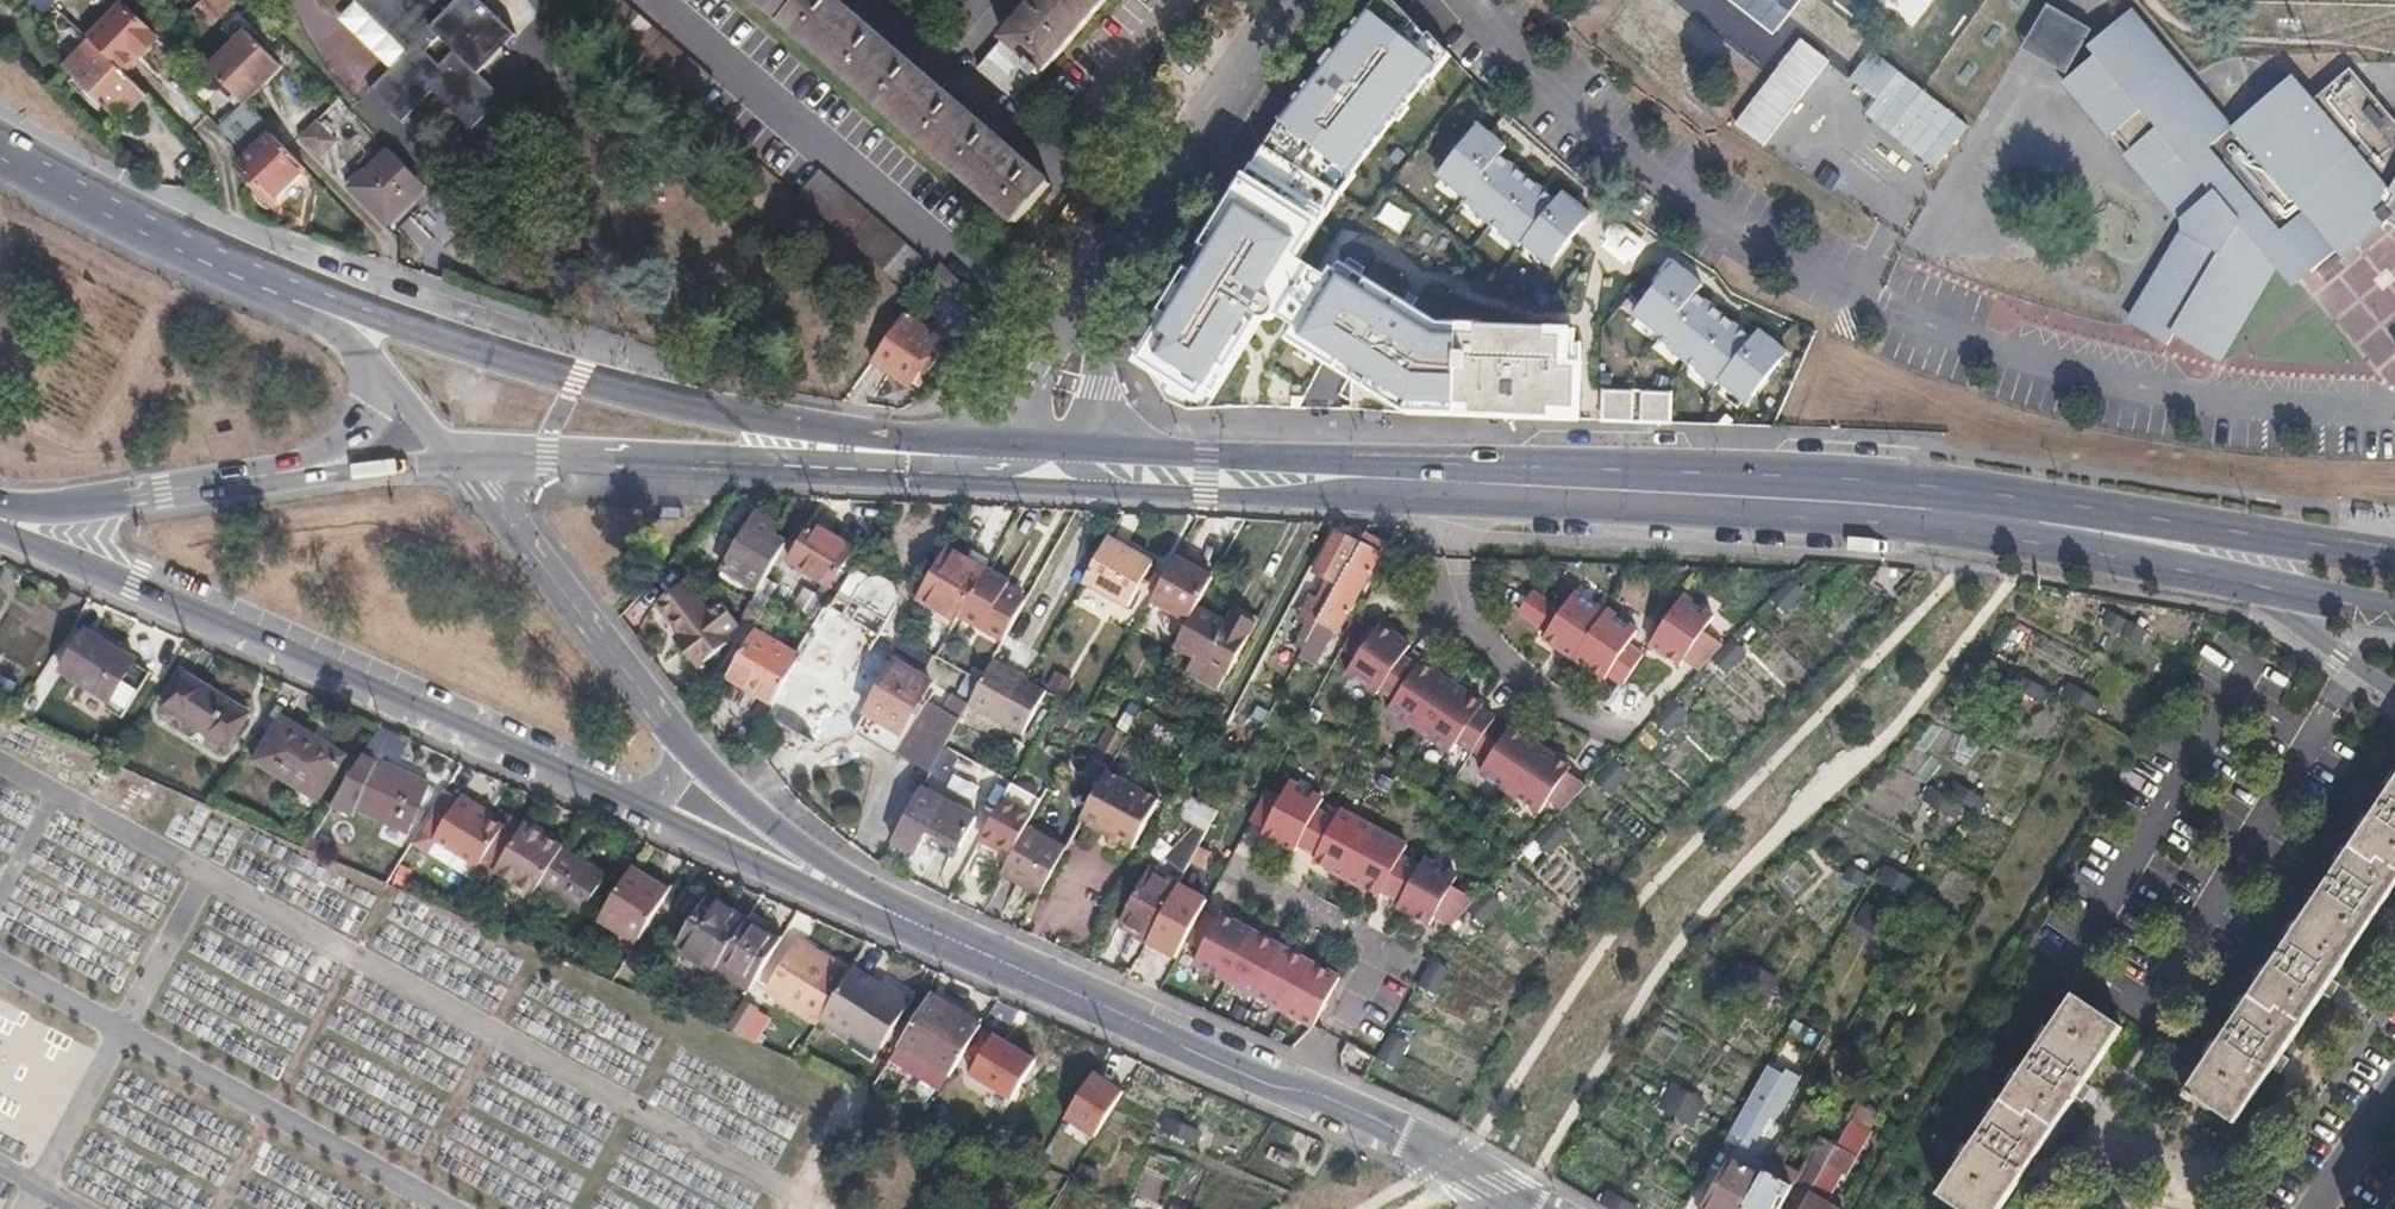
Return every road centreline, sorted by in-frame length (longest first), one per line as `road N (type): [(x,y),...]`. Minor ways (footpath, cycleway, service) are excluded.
road 1 (residential): [(0,523),(1011,966)]
road 2 (residential): [(1011,966),(830,870),(703,760),(452,457)]
road 3 (secondary): [(986,438),(712,412),(297,291)]
road 4 (secondary): [(2054,523),(1461,482)]
road 5 (secondary): [(452,457),(987,480)]
road 6 (secondary): [(1117,491),(1350,497),(1461,482)]
road 7 (secondary): [(2394,560),(2054,523)]
road 8 (residential): [(1011,966),(1321,1105)]
road 9 (residential): [(1300,0),(1103,267)]
road 10 (secondary): [(297,291),(128,218),(0,147)]
road 11 (residential): [(1461,482),(1471,607),(1501,656),(1554,698),(1625,732)]
road 12 (secondary): [(1461,482),(1352,459),(1137,450)]
road 13 (residential): [(1321,1105),(1389,960),(1245,895)]
road 14 (secondary): [(0,511),(298,472)]
road 15 (residential): [(1321,1105),(1536,1208)]
road 16 (secondary): [(2054,523),(2250,581)]
road 17 (secondary): [(2250,581),(2394,689)]
road 18 (secondary): [(298,472),(452,457)]
road 19 (secondary): [(2250,581),(2394,610)]
road 20 (residential): [(2394,1093),(2317,1208)]
road 21 (secondary): [(391,387),(297,291)]
road 22 (residential): [(1103,267),(1048,342),(1037,378)]
road 23 (secondary): [(987,480),(1117,491)]
road 24 (secondary): [(298,472),(359,432),(391,387)]
road 25 (residential): [(1095,387),(1103,267)]

